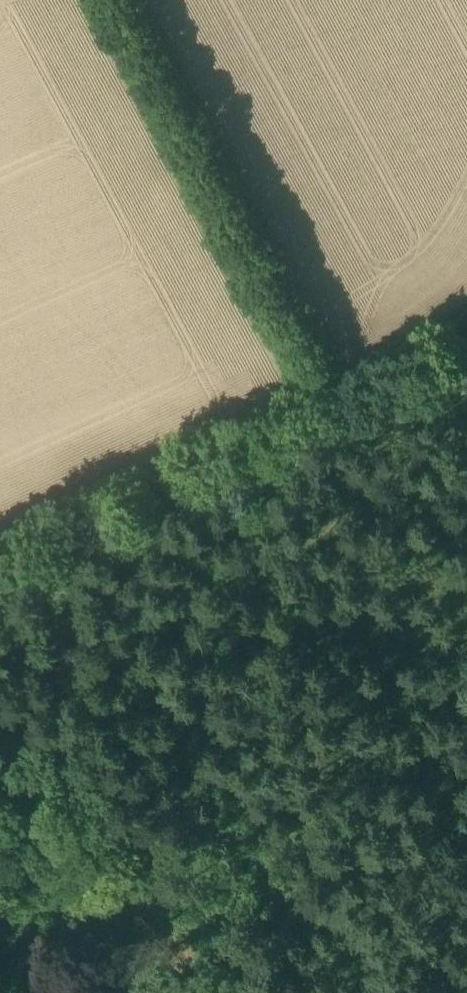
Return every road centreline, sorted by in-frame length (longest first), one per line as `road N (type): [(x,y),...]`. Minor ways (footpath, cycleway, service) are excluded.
road 1 (track): [(466,406),(148,667),(26,752)]
road 2 (track): [(466,316),(444,343),(370,387),(0,552)]
road 3 (track): [(387,992),(148,667)]

